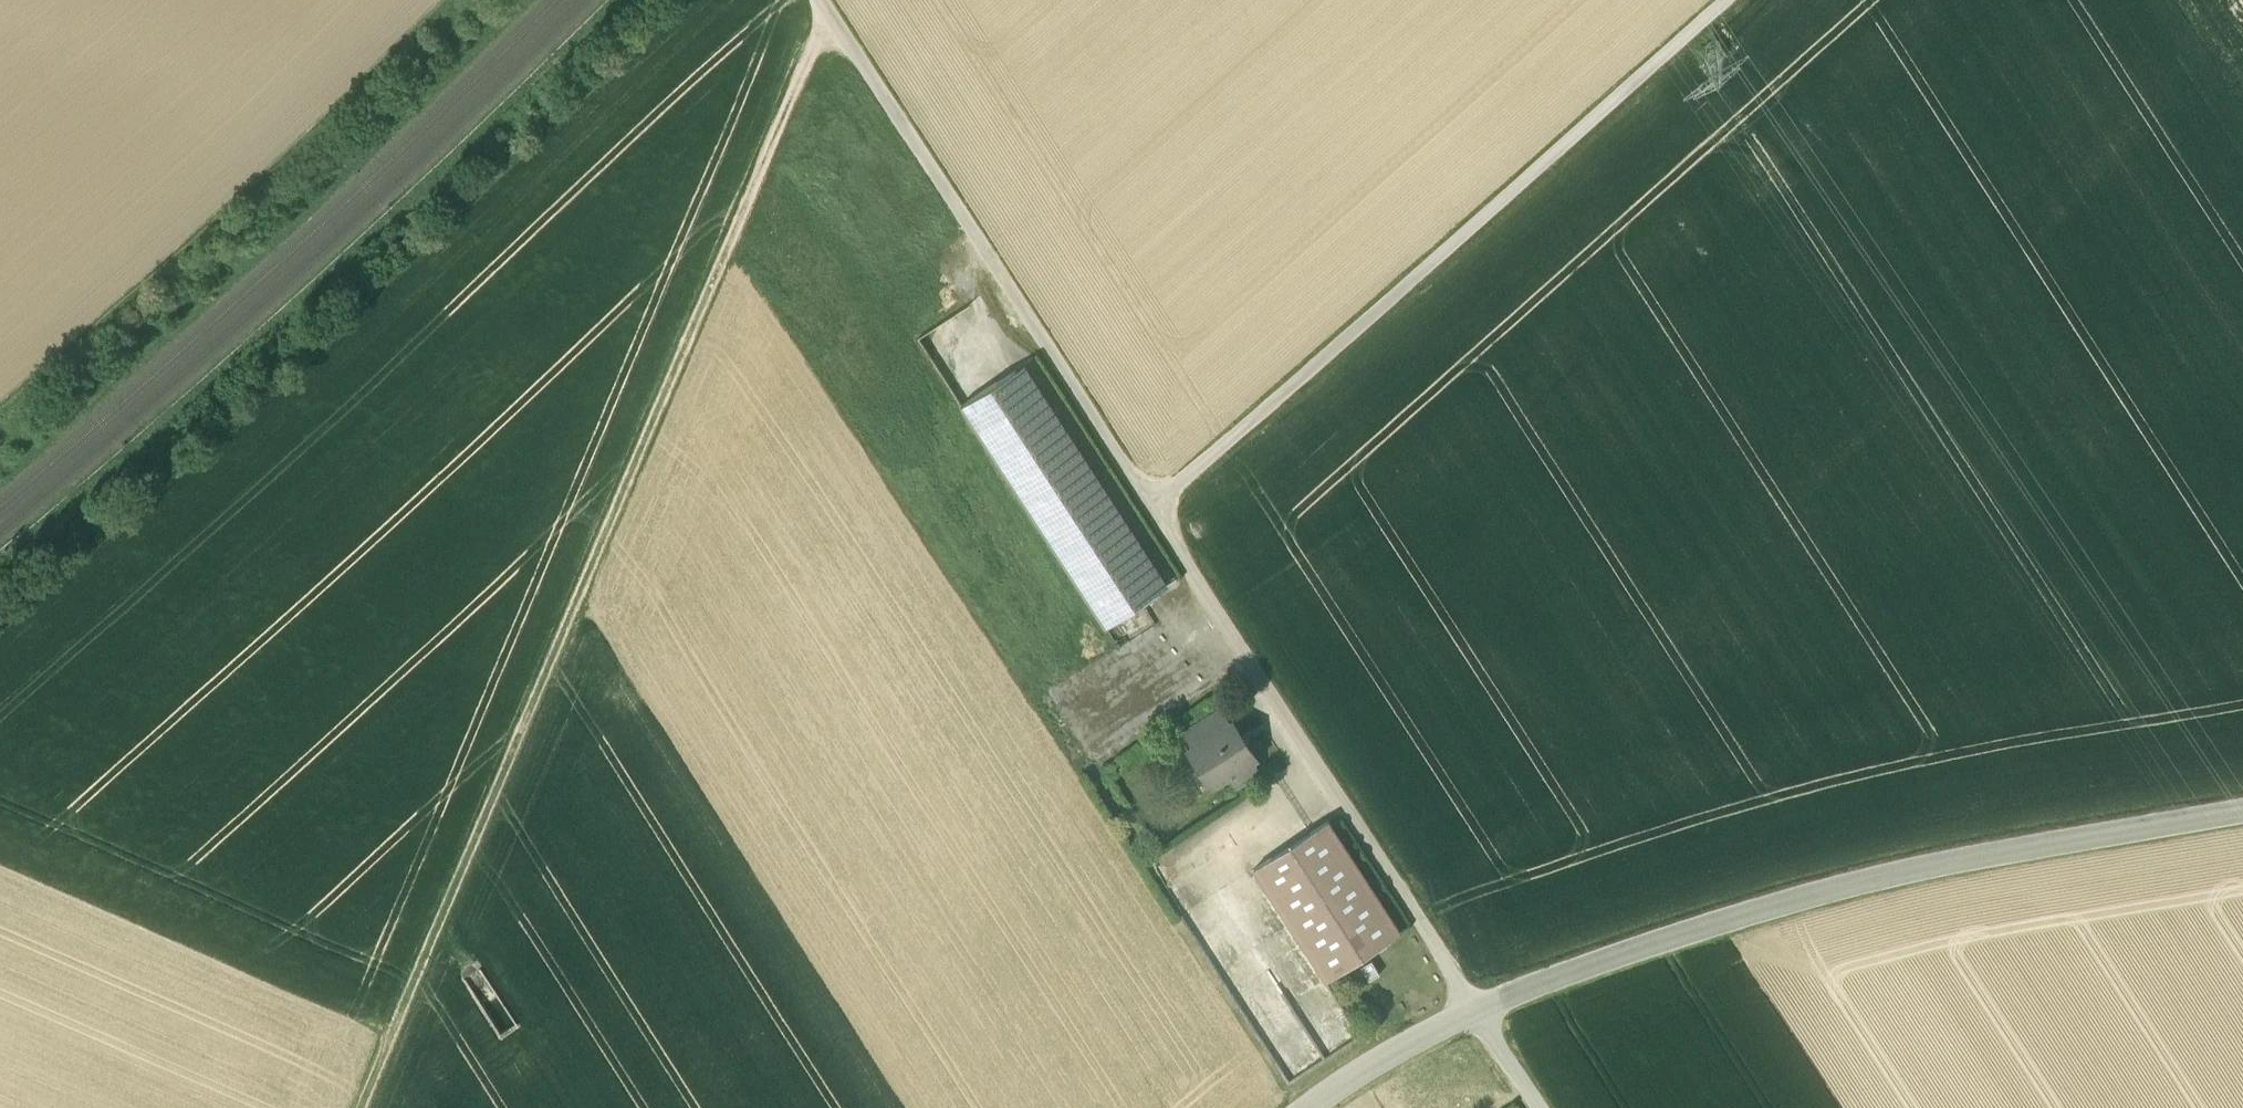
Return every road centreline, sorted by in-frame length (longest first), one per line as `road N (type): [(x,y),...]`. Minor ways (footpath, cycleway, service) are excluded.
road 1 (track): [(1543,1107),(829,14)]
road 2 (unclassified): [(2242,812),(1828,890),(1476,1009),(1309,1107)]
road 3 (track): [(733,248),(368,1107)]
road 4 (track): [(1154,506),(1728,0)]
road 5 (track): [(0,406),(449,0)]

